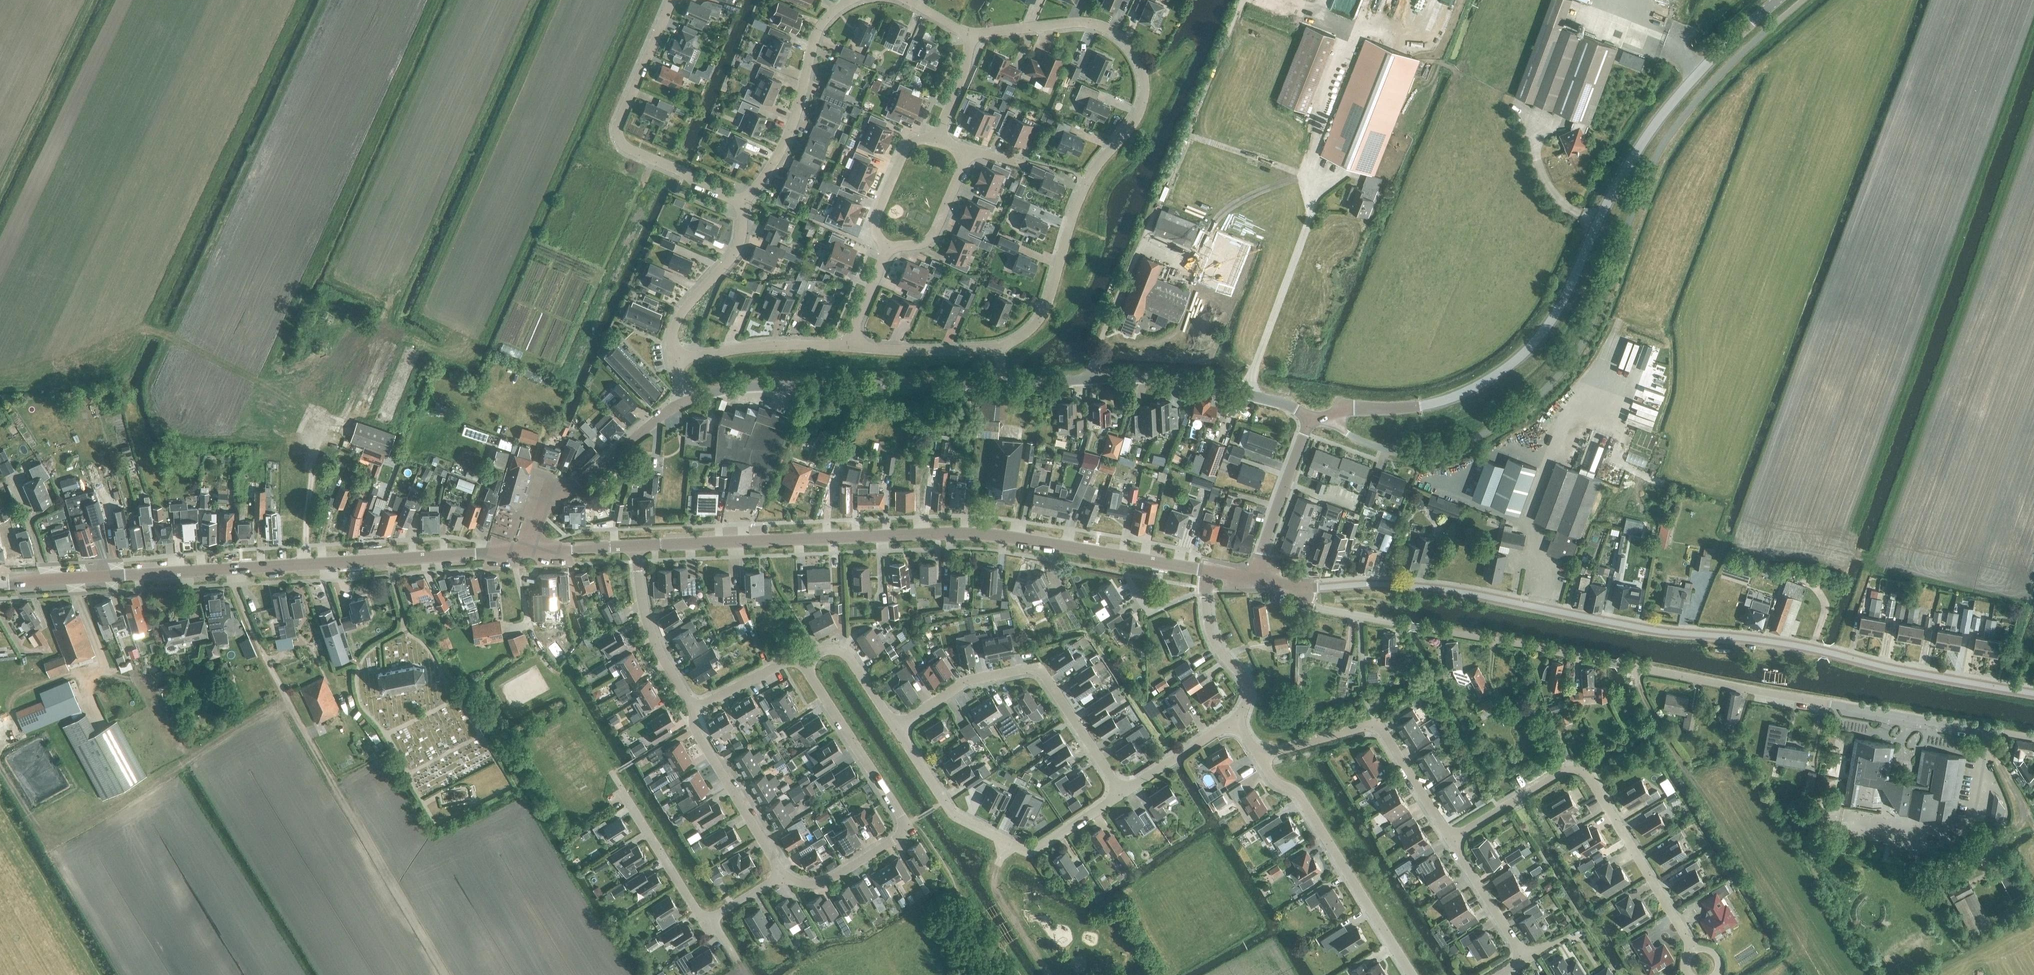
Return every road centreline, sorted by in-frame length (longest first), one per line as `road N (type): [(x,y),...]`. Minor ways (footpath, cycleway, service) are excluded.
road 1 (residential): [(1305,589),(1316,608),(2033,738)]
road 2 (tertiary): [(2033,693),(1450,591),(1305,589)]
road 3 (secondary): [(1308,420),(1450,400),(1524,351),(1555,315),(1606,202),(1667,104),(1776,0)]
road 4 (secondary): [(635,546),(969,533),(1205,571)]
road 5 (secondary): [(0,583),(531,551)]
road 6 (residential): [(971,38),(1090,28),(1120,39),(1139,84),(1138,110),(1087,177),(1026,332),(991,350)]
road 7 (residential): [(1448,841),(1562,772),(1586,773),(1693,951)]
road 8 (residential): [(784,877),(836,877),(910,831),(797,663)]
road 9 (residential): [(1004,383),(1185,383),(1276,401),(1308,420)]
road 10 (residential): [(1122,793),(1040,674),(969,679),(896,728)]
road 11 (residential): [(1122,793),(1026,851),(952,813),(896,728)]
road 12 (residential): [(737,205),(623,150),(618,139),(668,0)]
road 13 (residential): [(1259,755),(1274,780),(1300,796),(1412,974)]
road 14 (residential): [(1448,841),(1380,727),(1259,755)]
road 15 (residential): [(737,205),(790,138),(823,22),(852,0)]
road 16 (residential): [(531,551),(544,511),(682,401)]
road 17 (residential): [(682,401),(725,390),(877,384)]
road 18 (residential): [(784,877),(696,731),(693,710)]
road 19 (residential): [(680,363),(672,350),(676,325),(731,260),(737,205)]
road 20 (residential): [(693,710),(646,621),(635,546)]
road 21 (secondary): [(1254,579),(1308,420)]
road 22 (residential): [(846,348),(757,346),(680,363)]
road 23 (residential): [(1236,719),(1247,685),(1213,639),(1205,571)]
road 24 (residential): [(887,250),(874,224),(904,148),(941,133)]
road 25 (track): [(1008,843),(995,892),(1050,974)]
road 26 (residential): [(991,350),(846,348)]
road 27 (residential): [(628,805),(702,918),(711,919)]
road 28 (residential): [(896,728),(841,649),(797,663)]
road 29 (residential): [(1518,962),(1448,841)]
road 30 (residential): [(887,250),(934,235),(967,156)]

